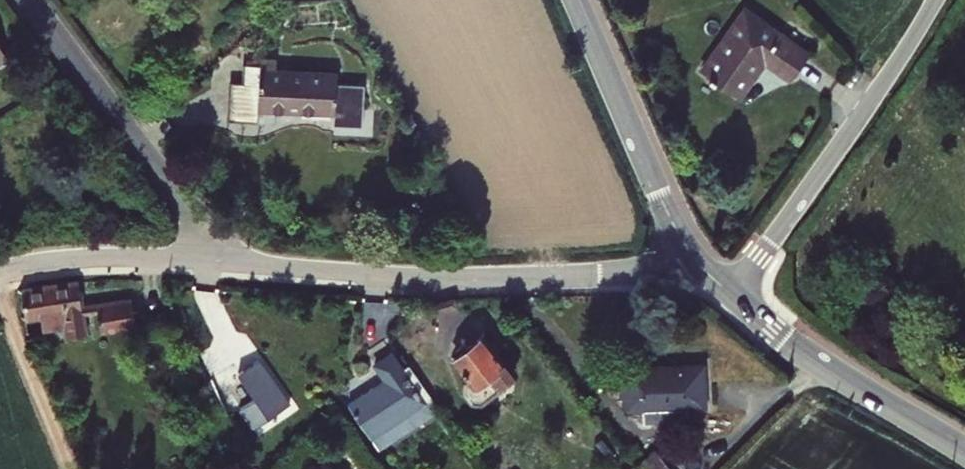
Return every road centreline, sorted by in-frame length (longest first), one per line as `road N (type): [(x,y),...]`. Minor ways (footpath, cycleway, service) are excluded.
road 1 (residential): [(700,261),(653,272),(462,277),(211,260)]
road 2 (unclassified): [(934,0),(733,295)]
road 3 (residential): [(30,0),(182,203),(211,260)]
road 4 (tertiary): [(575,0),(666,208),(700,261)]
road 5 (tertiary): [(733,295),(798,347),(964,452)]
road 6 (residential): [(211,260),(107,255),(0,268)]

